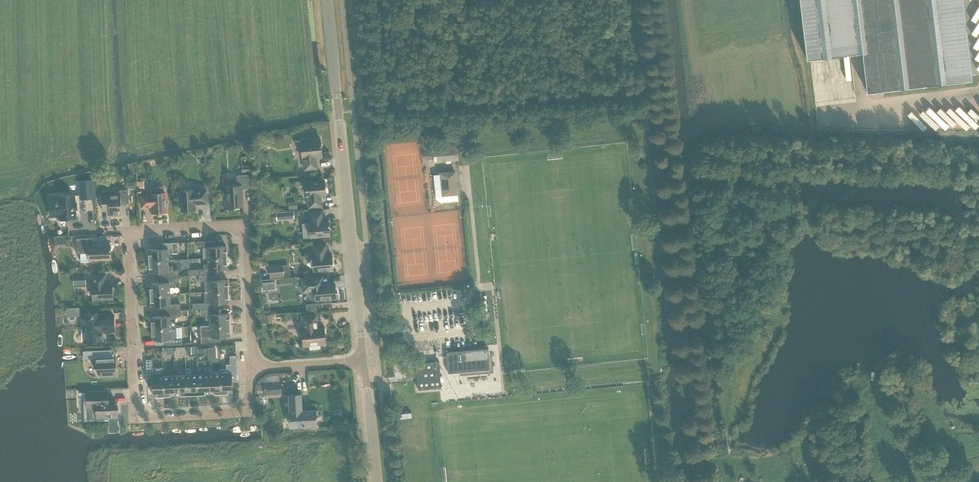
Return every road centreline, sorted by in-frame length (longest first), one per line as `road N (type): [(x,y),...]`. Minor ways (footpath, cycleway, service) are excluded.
road 1 (tertiary): [(362,363),(326,0)]
road 2 (residential): [(249,369),(250,399),(238,414),(141,416),(129,234)]
road 3 (residential): [(129,234),(242,229),(249,369)]

